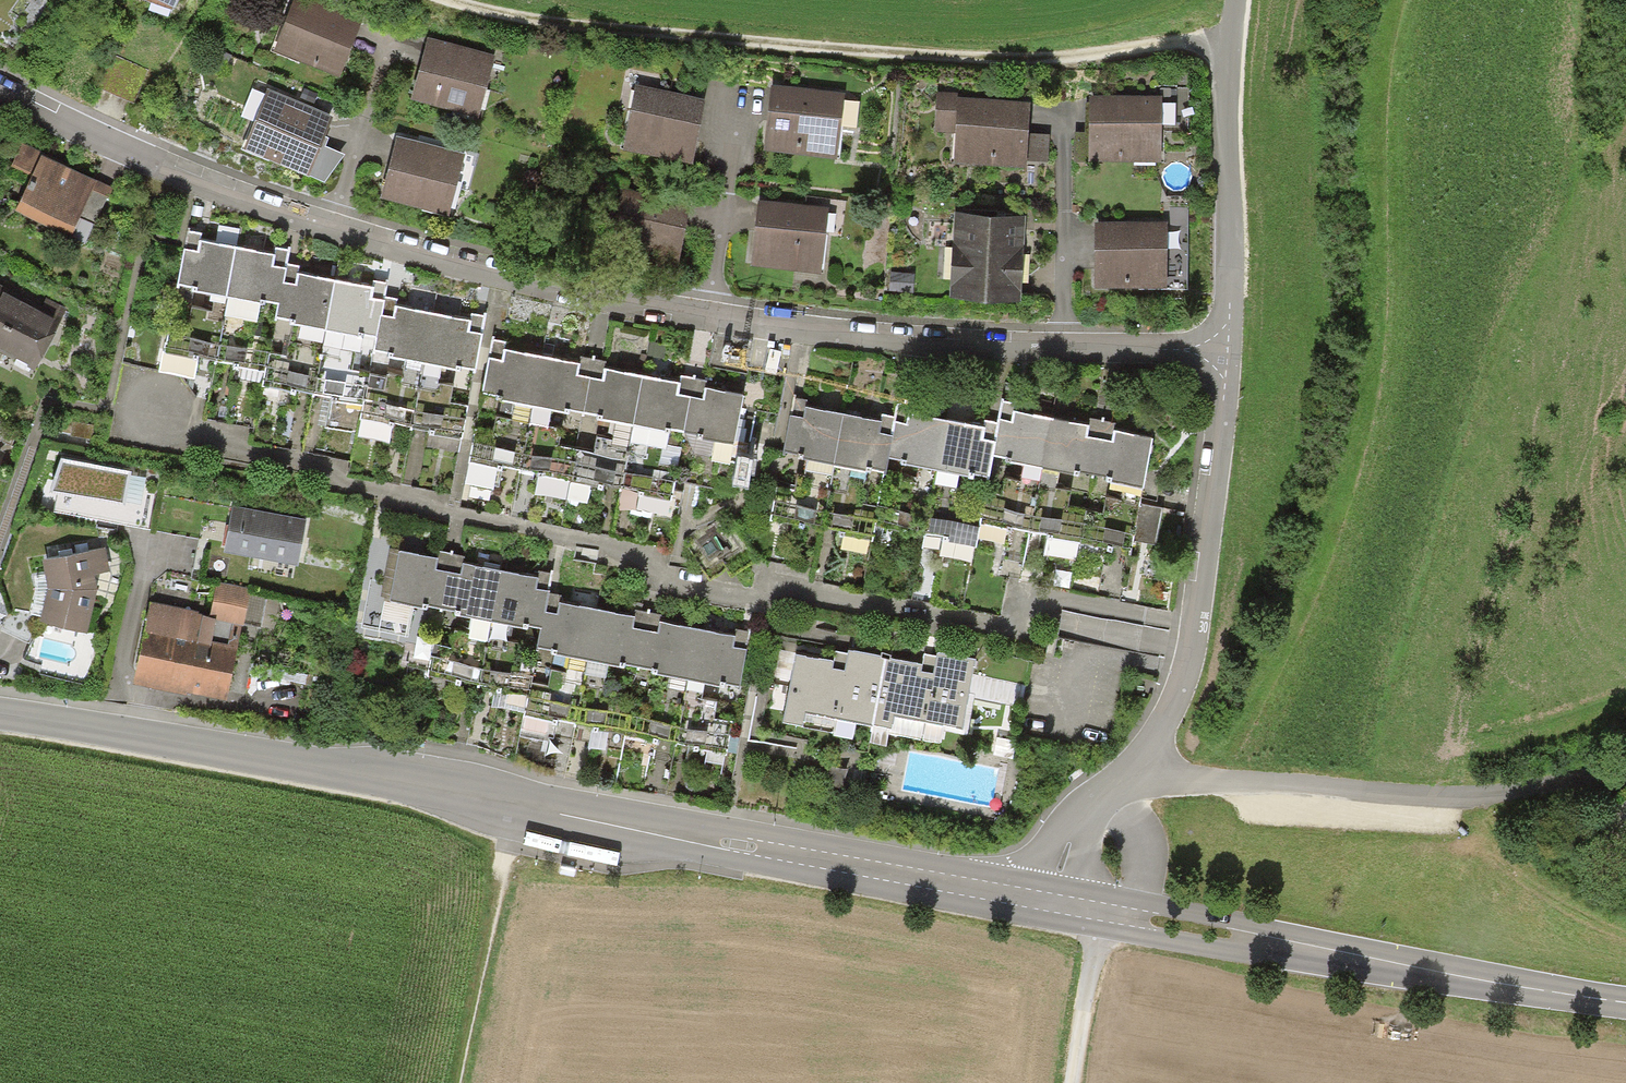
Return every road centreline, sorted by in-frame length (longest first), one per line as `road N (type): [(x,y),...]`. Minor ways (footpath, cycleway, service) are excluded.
road 1 (residential): [(1227,348),(932,344),(594,302),(331,235),(139,159),(0,92)]
road 2 (secondary): [(0,714),(1046,900)]
road 3 (track): [(1233,40),(1059,56),(701,43),(526,18),(460,0)]
road 4 (residential): [(1227,348),(1185,675),(1148,754),(1075,830),(1046,900)]
road 5 (secondary): [(1046,900),(1625,1001)]
road 6 (track): [(1138,768),(1188,781),(1460,796),(1584,780),(1625,762)]
road 7 (residential): [(1238,0),(1229,95),(1227,348)]
road 8 (track): [(456,1082),(522,807)]
road 9 (track): [(1098,909),(1072,1082)]

